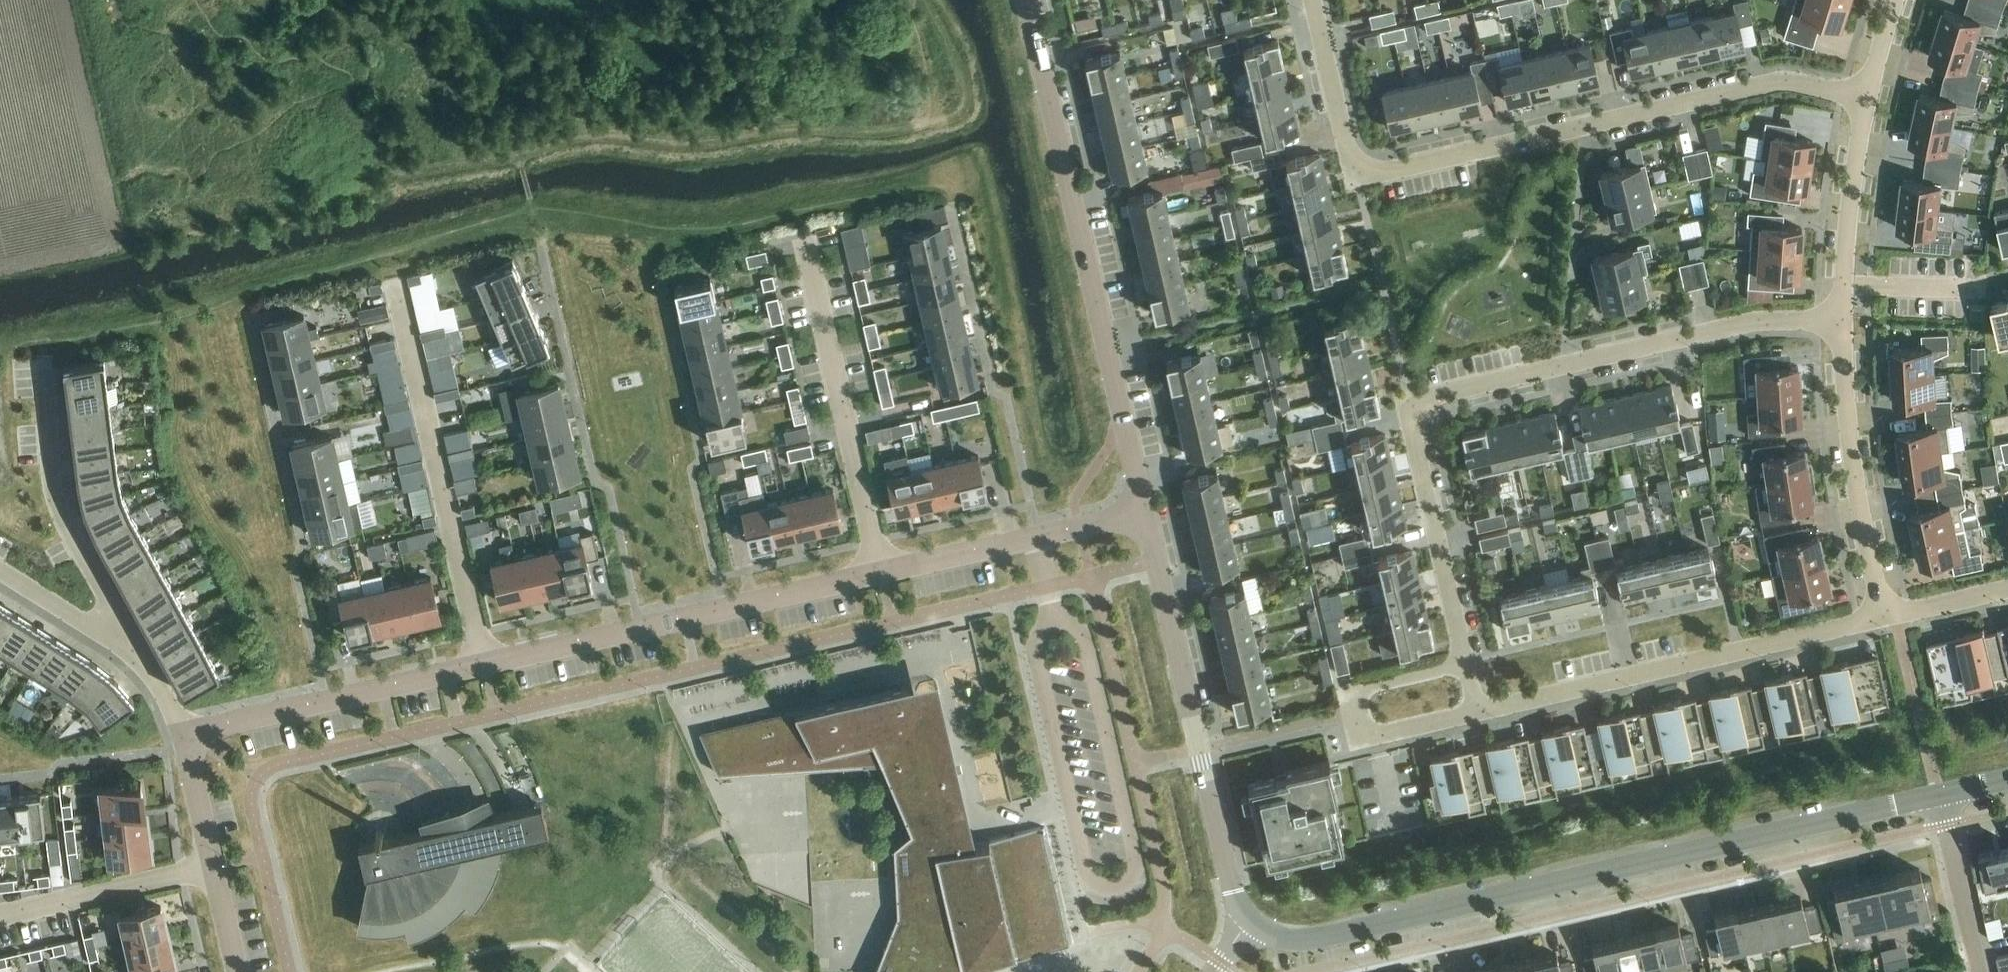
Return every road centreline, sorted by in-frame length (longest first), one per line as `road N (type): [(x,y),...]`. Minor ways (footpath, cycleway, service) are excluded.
road 1 (unclassified): [(1246,925),(1293,943),(1938,796)]
road 2 (residential): [(1466,665),(1409,422),(1416,407),(1740,325),(1843,322)]
road 3 (residential): [(1868,99),(1775,82),(1368,171),(1345,145),(1313,0)]
road 4 (unclassified): [(1145,514),(1026,0)]
road 5 (unclassified): [(1246,925),(1145,514)]
road 6 (residential): [(1477,713),(1881,619)]
road 7 (unclassified): [(483,667),(880,573)]
road 8 (residential): [(483,667),(395,284)]
road 9 (residential): [(880,573),(805,244)]
road 10 (unclassified): [(186,736),(483,667)]
road 11 (residential): [(1881,619),(1855,482),(1843,322)]
road 12 (residential): [(117,631),(55,499),(43,363)]
road 13 (unclassified): [(880,573),(1145,514)]
road 14 (residential): [(1843,322),(1847,219),(1868,99)]
road 15 (residential): [(214,867),(0,917)]
road 16 (residential): [(1978,971),(1938,796)]
road 17 (residential): [(1362,739),(1352,693),(1466,665)]
road 18 (unclassified): [(214,867),(186,736)]
road 19 (residential): [(117,631),(90,627),(0,572)]
road 20 (residential): [(1881,619),(2007,590)]
road 21 (residential): [(186,736),(117,631)]

